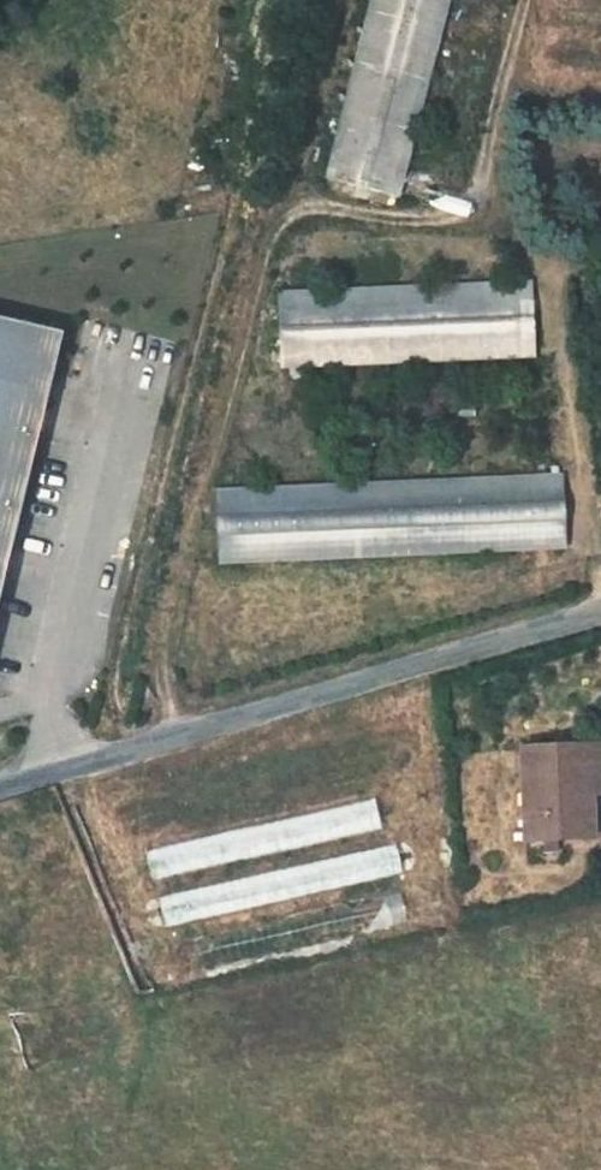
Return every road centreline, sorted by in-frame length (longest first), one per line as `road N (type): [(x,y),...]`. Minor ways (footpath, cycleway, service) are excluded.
road 1 (unclassified): [(600,614),(0,793)]

